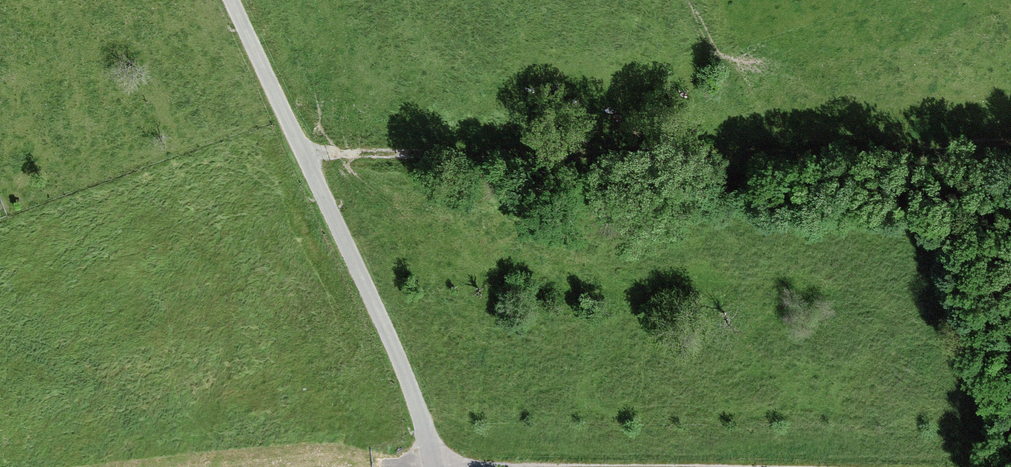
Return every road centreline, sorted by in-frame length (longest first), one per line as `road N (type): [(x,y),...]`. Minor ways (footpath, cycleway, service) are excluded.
road 1 (track): [(299,149),(432,157),(986,143)]
road 2 (unclassified): [(433,466),(401,368),(229,0)]

